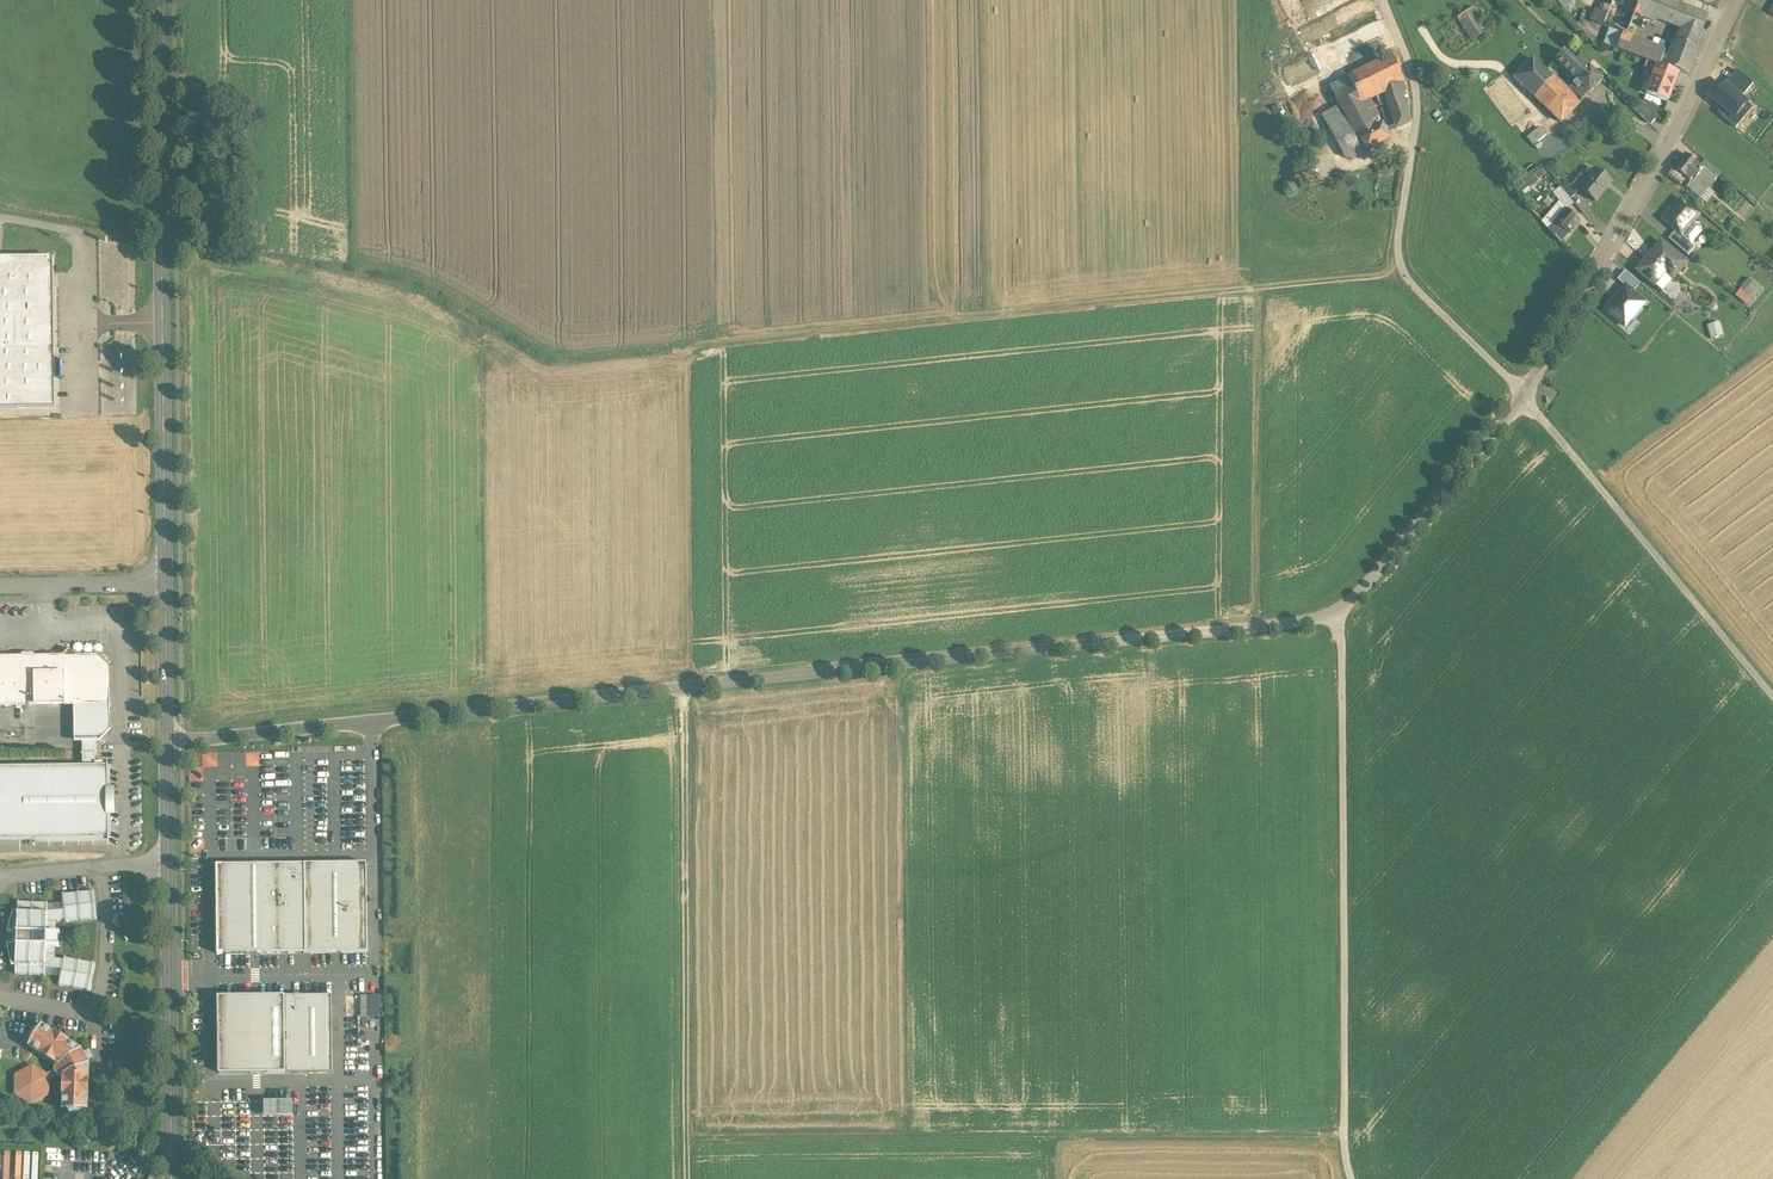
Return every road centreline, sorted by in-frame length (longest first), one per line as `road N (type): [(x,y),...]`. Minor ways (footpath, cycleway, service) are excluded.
road 1 (unclassified): [(1737,0),(1674,137),(1524,398),(1359,592),(1320,619),(168,745)]
road 2 (track): [(350,0),(354,253),(365,268),(426,281),(556,358),(1397,269)]
road 3 (track): [(1346,1134),(686,1138)]
road 4 (tertiary): [(167,584),(160,0)]
road 5 (track): [(1336,612),(1350,1178)]
road 6 (track): [(683,688),(687,1178)]
road 7 (track): [(1386,0),(1415,85),(1418,122),(1397,269),(1524,398)]
road 8 (track): [(1772,697),(1524,398)]
road 9 (track): [(1255,286),(1259,627)]
road 10 (tertiary): [(171,1178),(168,866)]
road 11 (residential): [(0,998),(85,1013),(97,1008),(106,968),(102,867)]
road 12 (residential): [(0,586),(167,584)]
road 13 (tertiary): [(168,745),(167,584)]
road 14 (track): [(685,939),(559,944)]
road 15 (tertiary): [(168,866),(168,745)]

